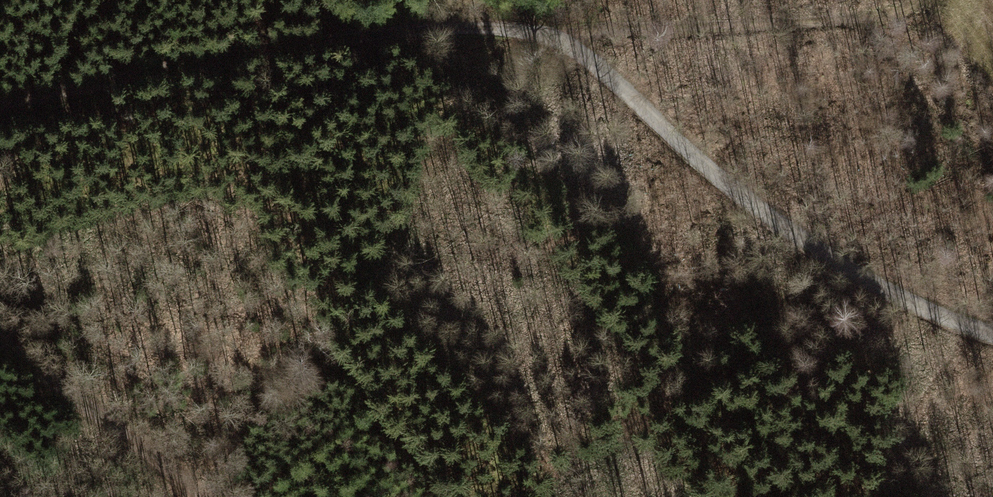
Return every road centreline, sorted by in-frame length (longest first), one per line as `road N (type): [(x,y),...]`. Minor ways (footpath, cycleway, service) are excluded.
road 1 (track): [(556,31),(356,36),(0,106)]
road 2 (track): [(556,31),(732,187),(812,245),(893,294),(992,331)]
road 3 (track): [(915,0),(876,21),(556,31)]
road 4 (track): [(0,344),(199,496)]

